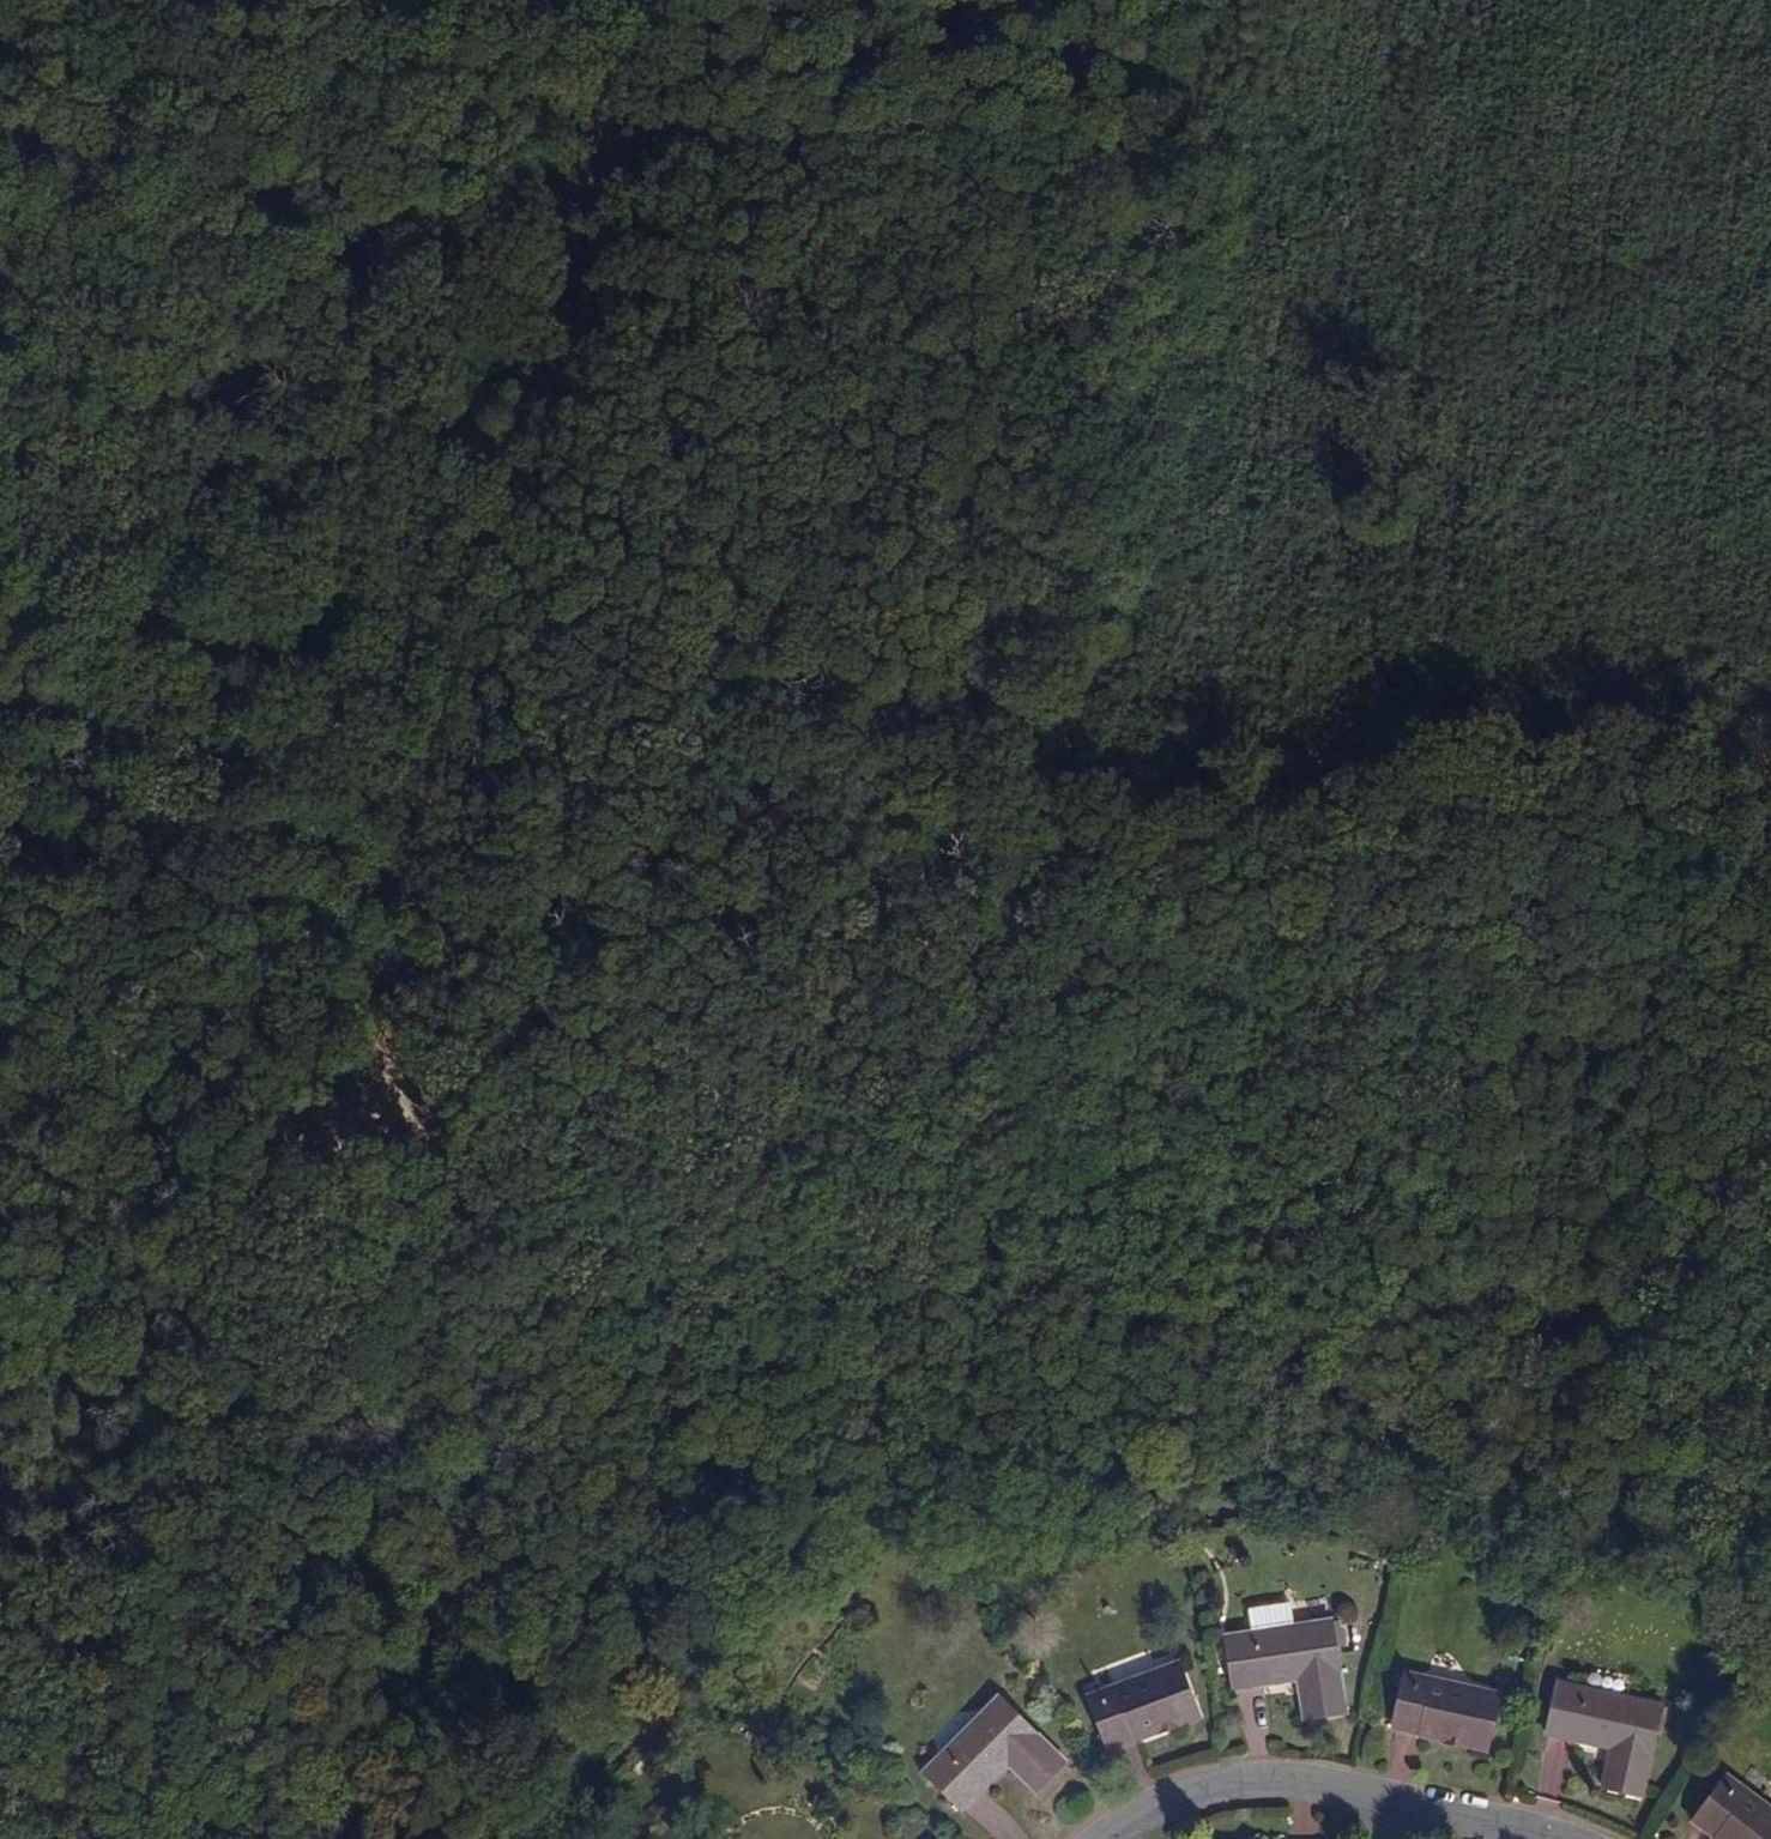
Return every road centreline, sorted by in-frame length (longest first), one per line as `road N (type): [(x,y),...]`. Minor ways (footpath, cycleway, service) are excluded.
road 1 (residential): [(1405,1806),(1262,1778),(1141,1808),(1102,1838)]
road 2 (residential): [(1552,1838),(1405,1806)]

